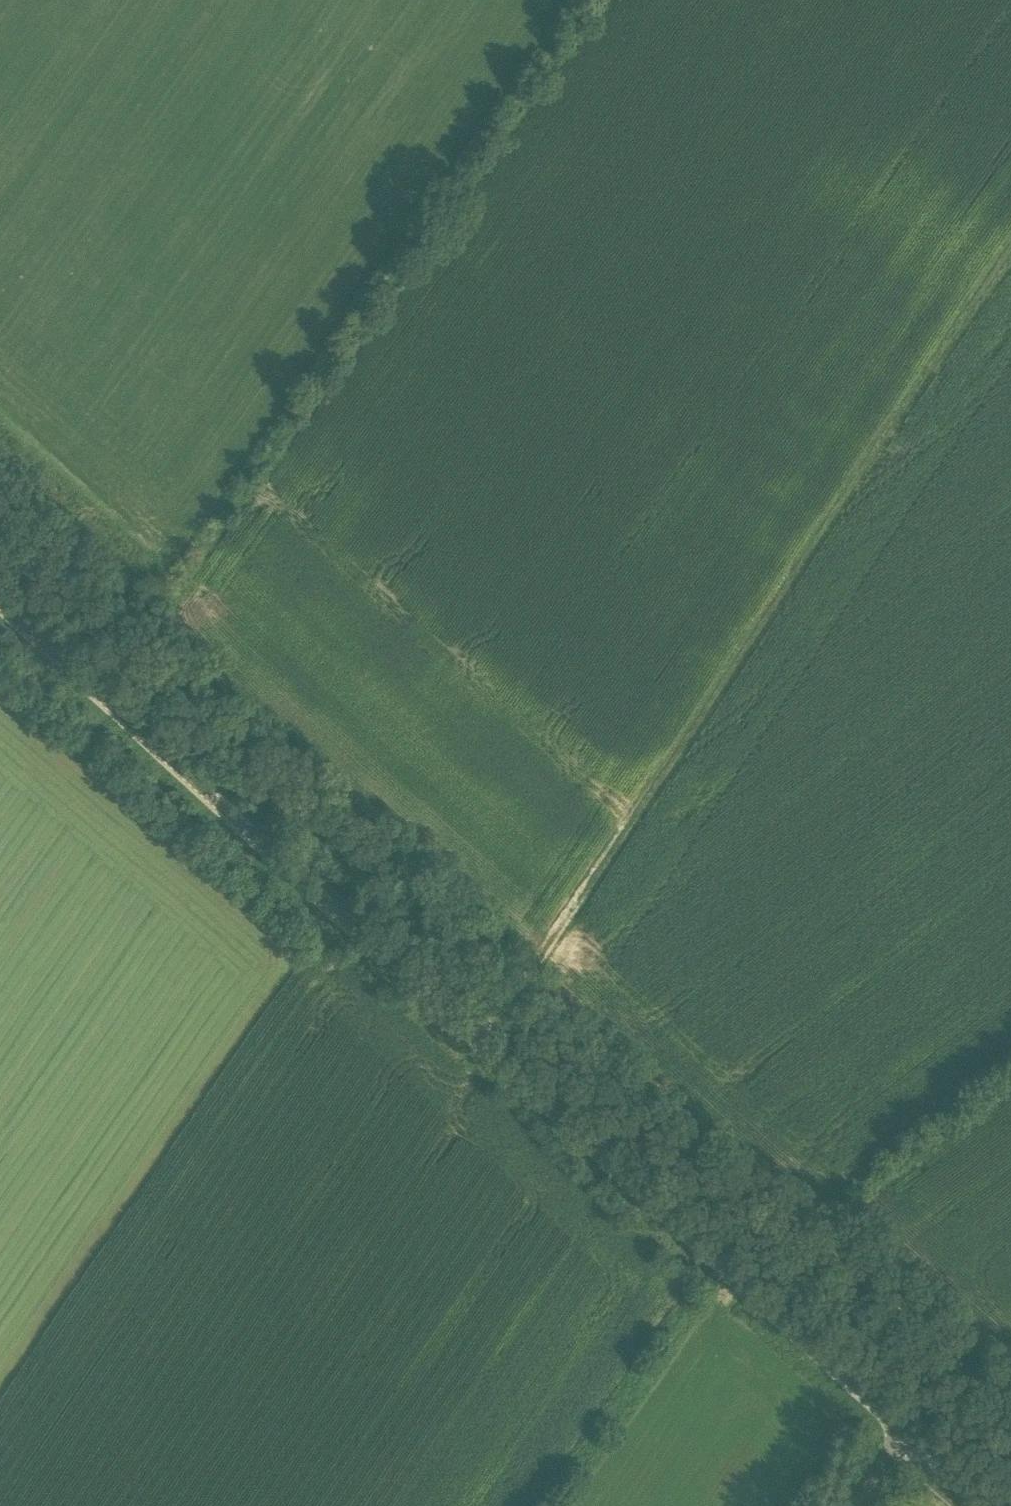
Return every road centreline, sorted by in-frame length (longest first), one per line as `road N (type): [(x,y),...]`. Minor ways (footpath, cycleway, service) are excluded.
road 1 (residential): [(0,605),(905,1434)]
road 2 (track): [(478,1043),(1010,248)]

